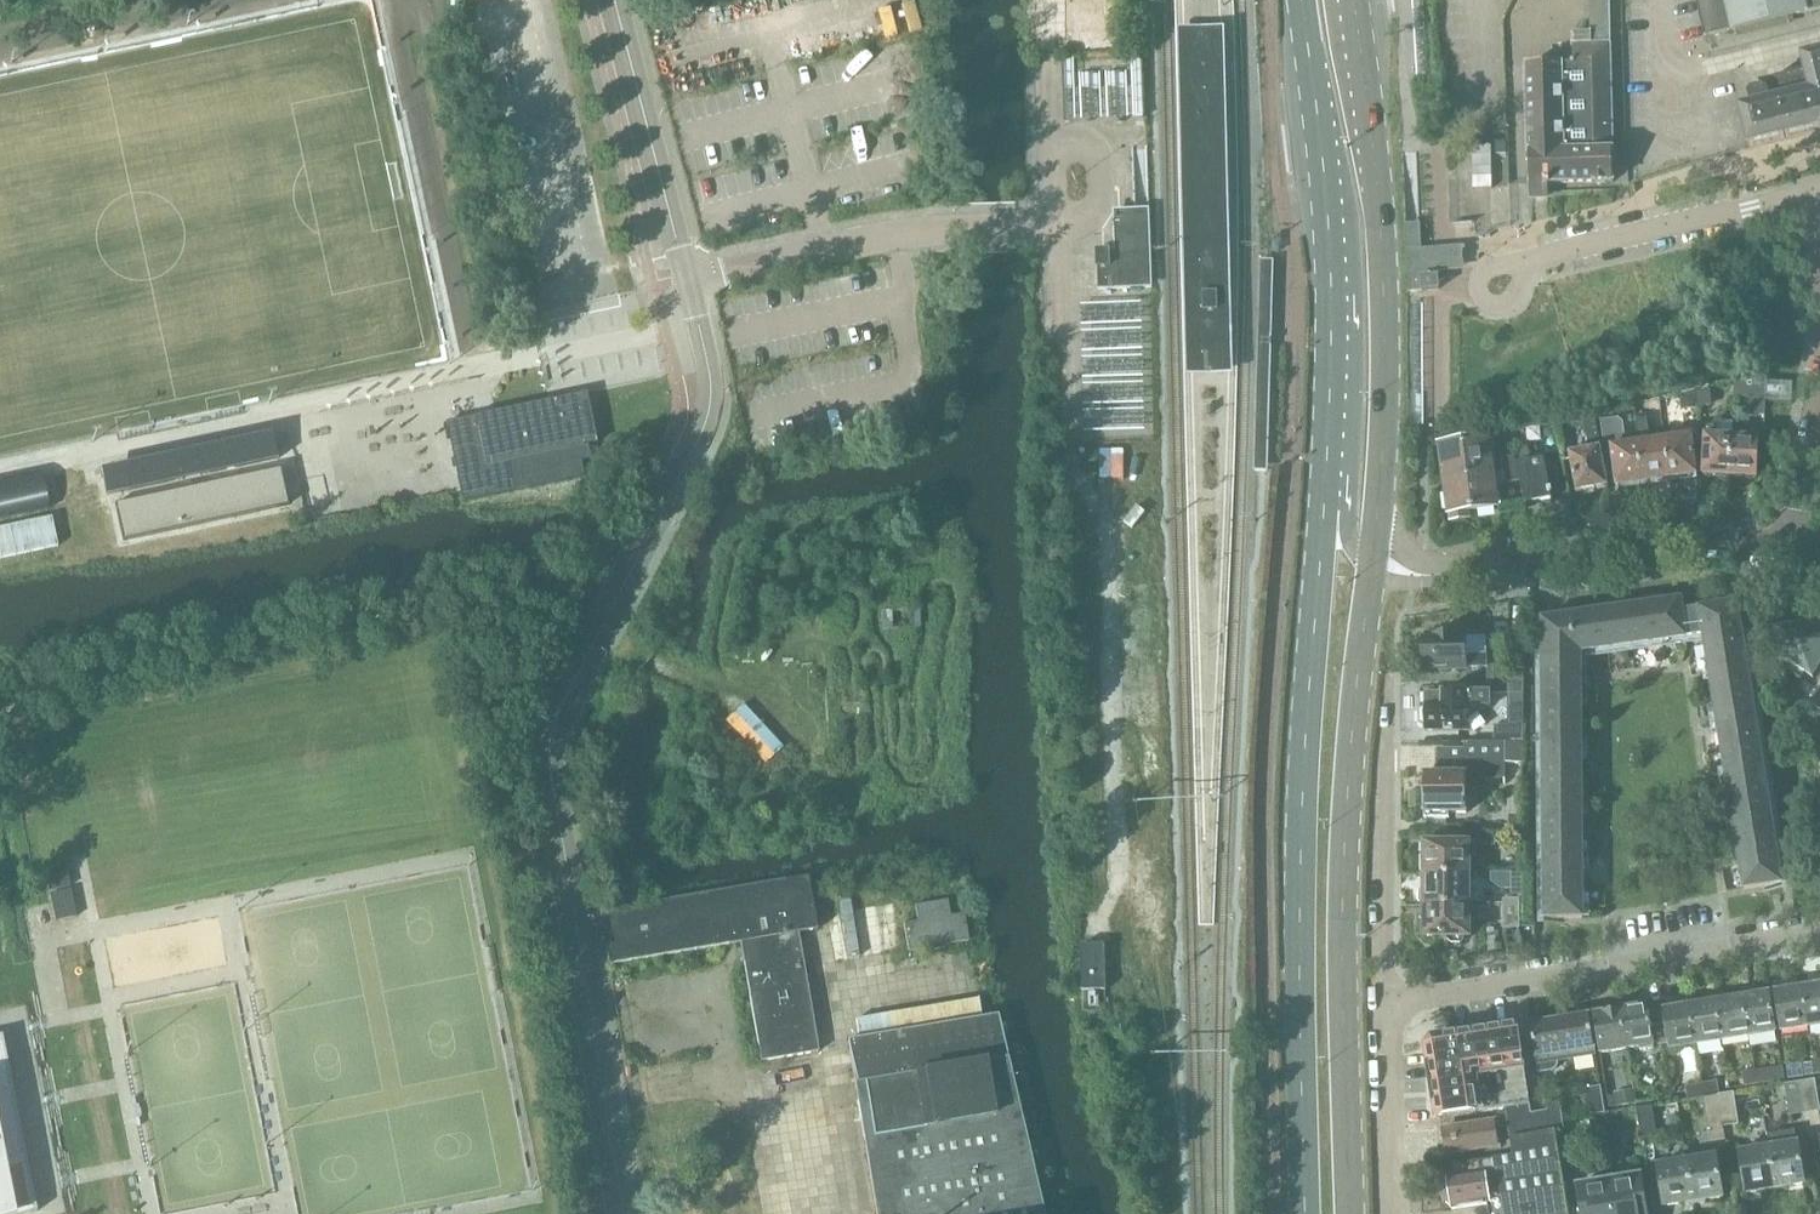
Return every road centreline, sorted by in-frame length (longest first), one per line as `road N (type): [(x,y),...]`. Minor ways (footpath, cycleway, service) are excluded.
road 1 (unclassified): [(625,1213),(550,746),(558,712),(709,414),(711,378),(615,0)]
road 2 (primary): [(1323,503),(1301,799),(1304,1213)]
road 3 (primary): [(1351,1213),(1344,917),(1374,556)]
road 4 (primary): [(1374,556),(1387,255),(1354,0)]
road 5 (primary): [(1306,0),(1332,237),(1333,401),(1323,503)]
road 6 (unclassified): [(1386,1005),(1819,935)]
road 7 (unclassified): [(1424,570),(1663,536),(1782,550)]
road 8 (residential): [(1386,1005),(1389,687)]
road 9 (residential): [(1527,259),(1806,194)]
road 10 (residential): [(1392,1213),(1386,1005)]
road 11 (residential): [(1782,550),(1819,416)]

